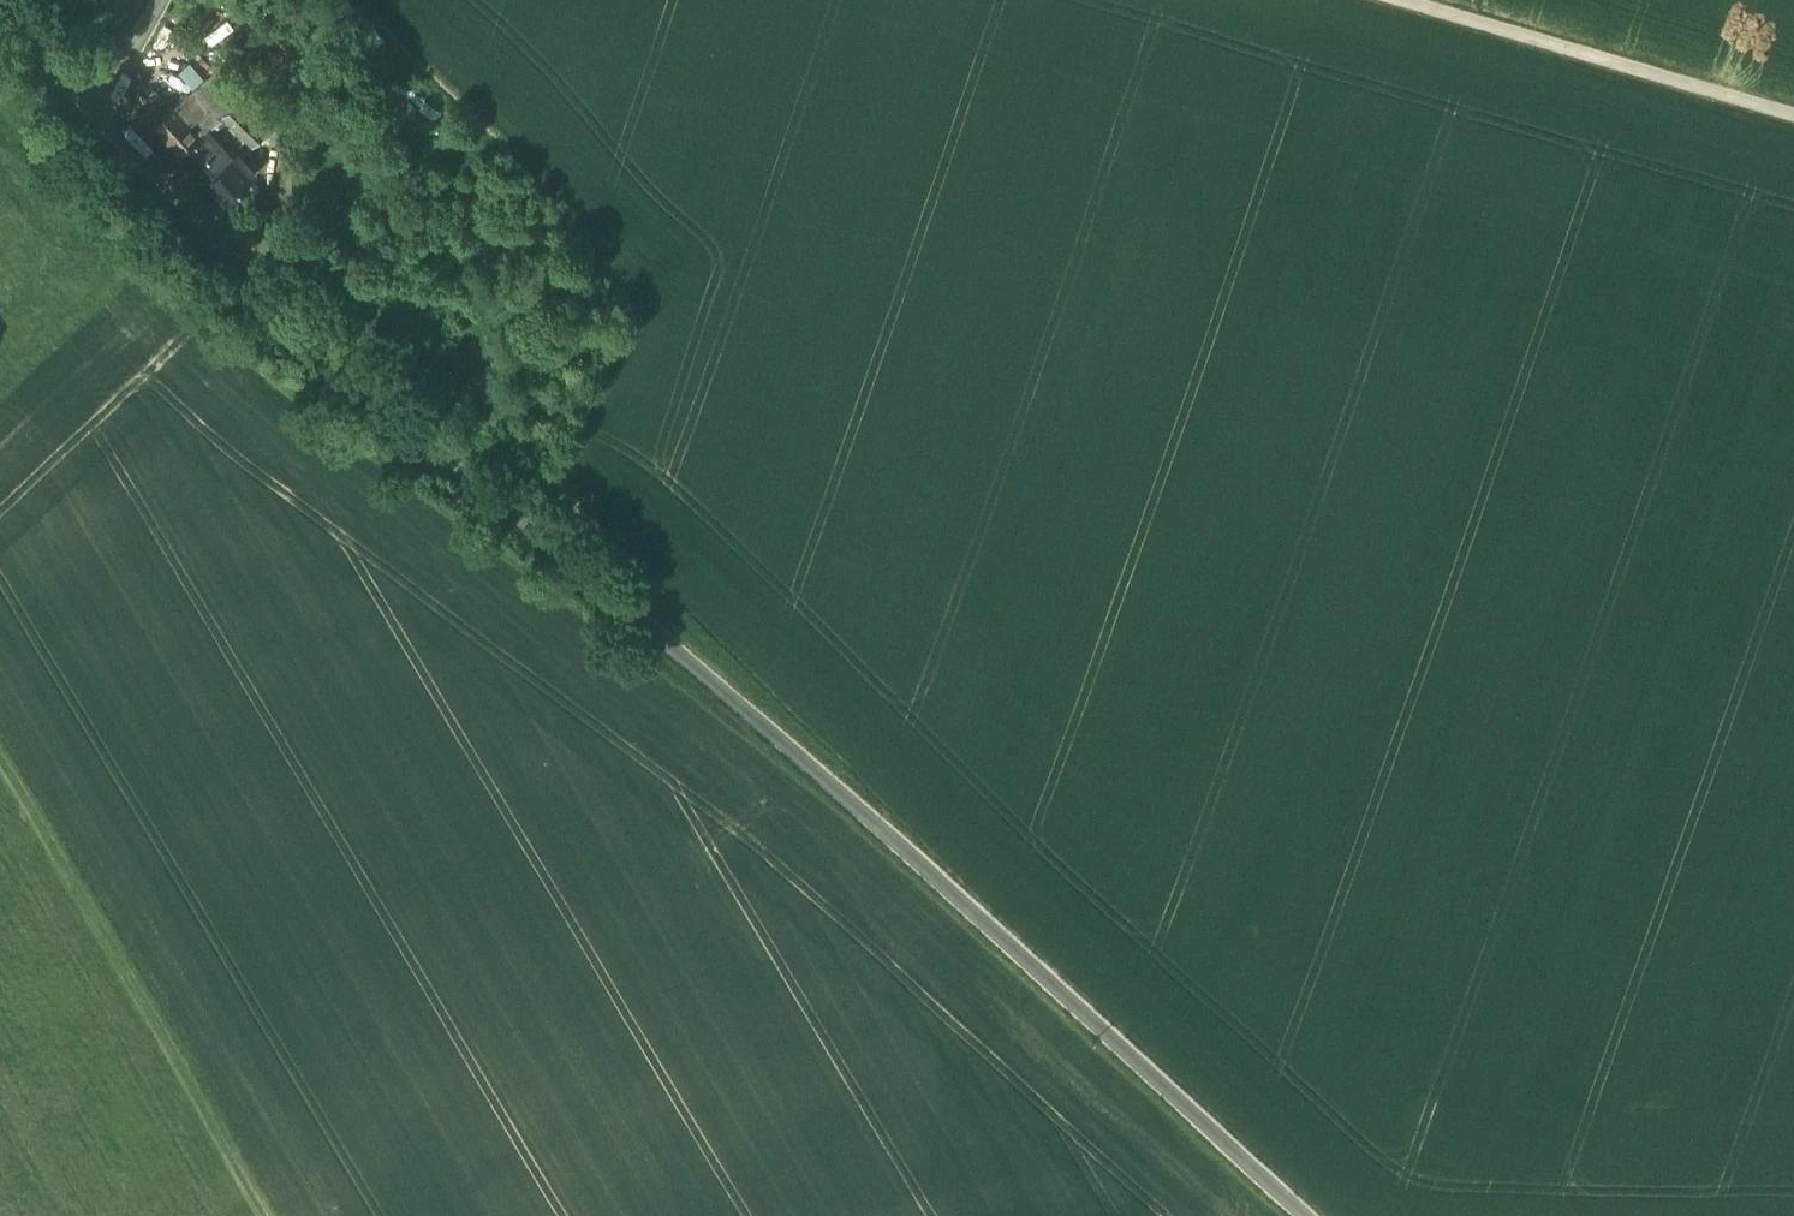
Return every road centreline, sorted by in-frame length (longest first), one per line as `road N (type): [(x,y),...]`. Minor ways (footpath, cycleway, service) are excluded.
road 1 (track): [(17,0),(219,246),(351,385),(906,851),(1304,1215)]
road 2 (track): [(1396,0),(1793,117)]
road 3 (track): [(93,92),(143,49),(168,0)]

